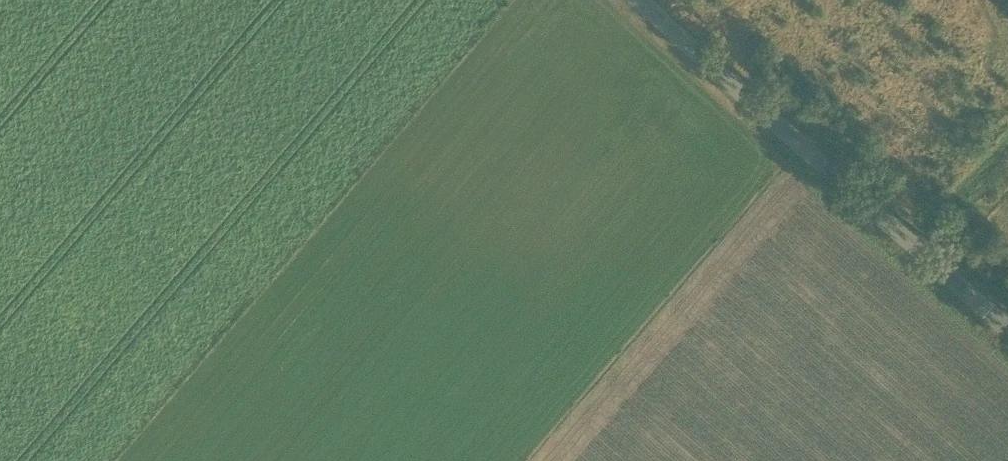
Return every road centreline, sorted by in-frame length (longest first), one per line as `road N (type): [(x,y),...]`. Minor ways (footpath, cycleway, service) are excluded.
road 1 (unclassified): [(1007,339),(632,0)]
road 2 (track): [(912,254),(1007,146)]

